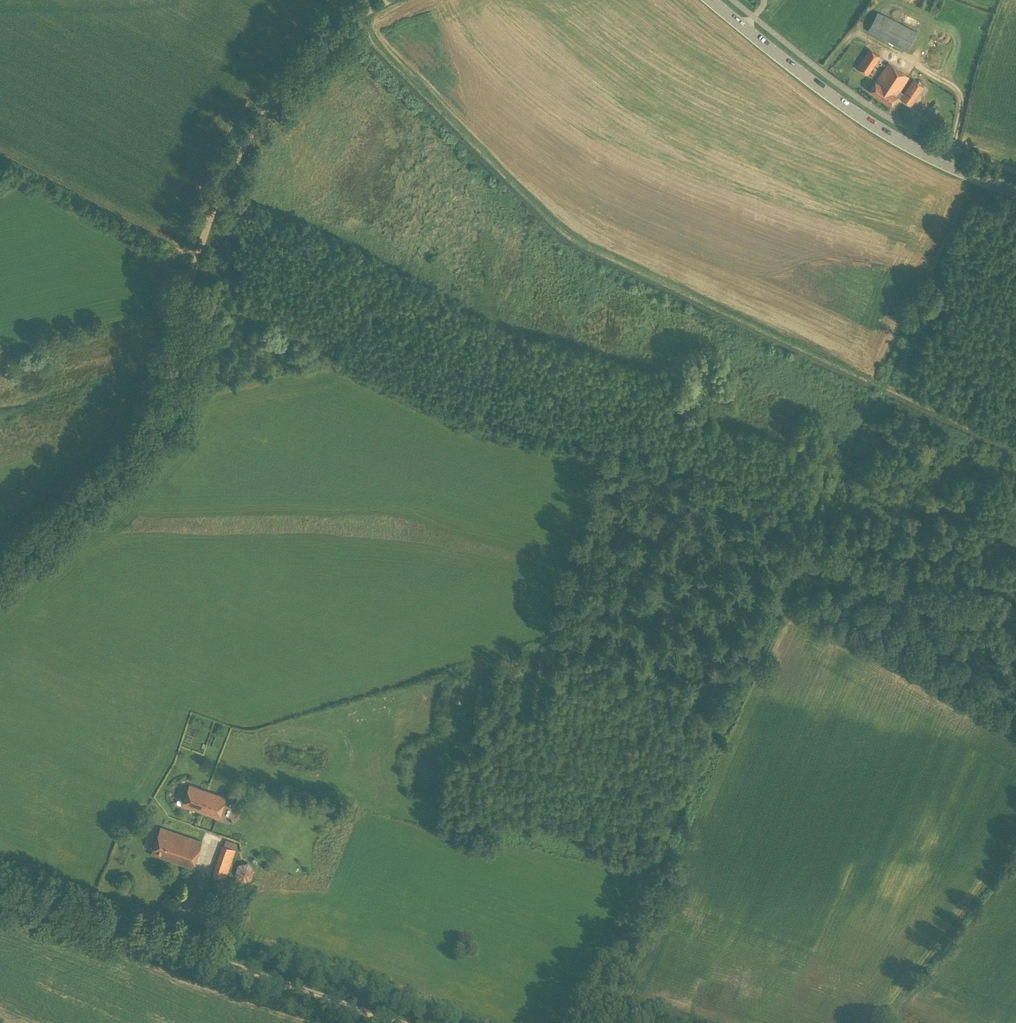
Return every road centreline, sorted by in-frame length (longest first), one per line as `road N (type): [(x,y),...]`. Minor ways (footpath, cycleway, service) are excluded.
road 1 (track): [(0,570),(161,422),(192,274),(236,155),(298,64),(355,17)]
road 2 (unclassified): [(411,1022),(0,885)]
road 3 (secondary): [(1015,193),(906,146),(712,0)]
road 4 (track): [(786,594),(840,591),(893,600),(1015,700)]
road 5 (track): [(1015,854),(889,1022)]

